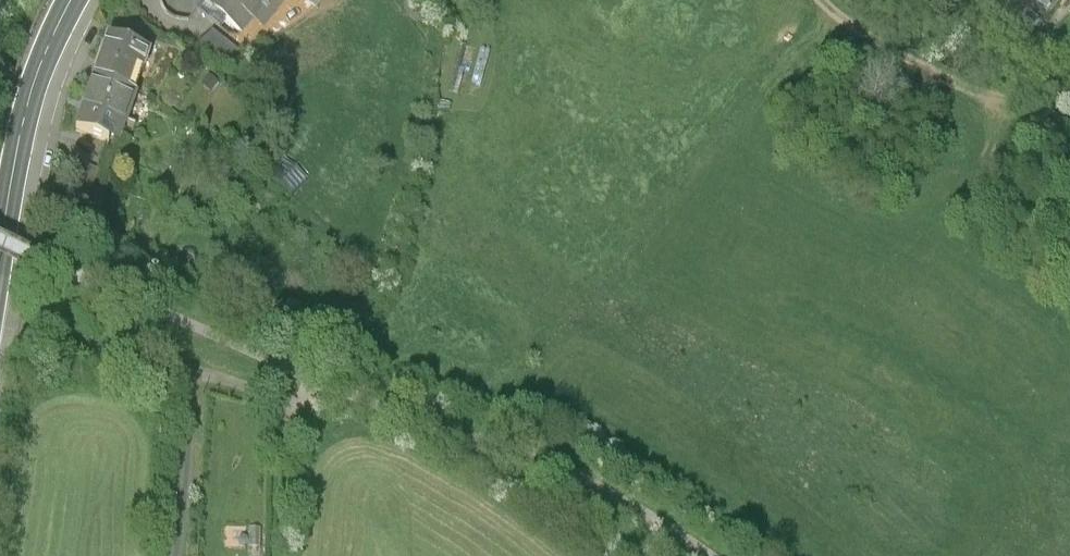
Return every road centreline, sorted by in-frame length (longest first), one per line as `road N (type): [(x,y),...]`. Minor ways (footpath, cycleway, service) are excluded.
road 1 (secondary): [(71,0),(42,61),(0,252)]

